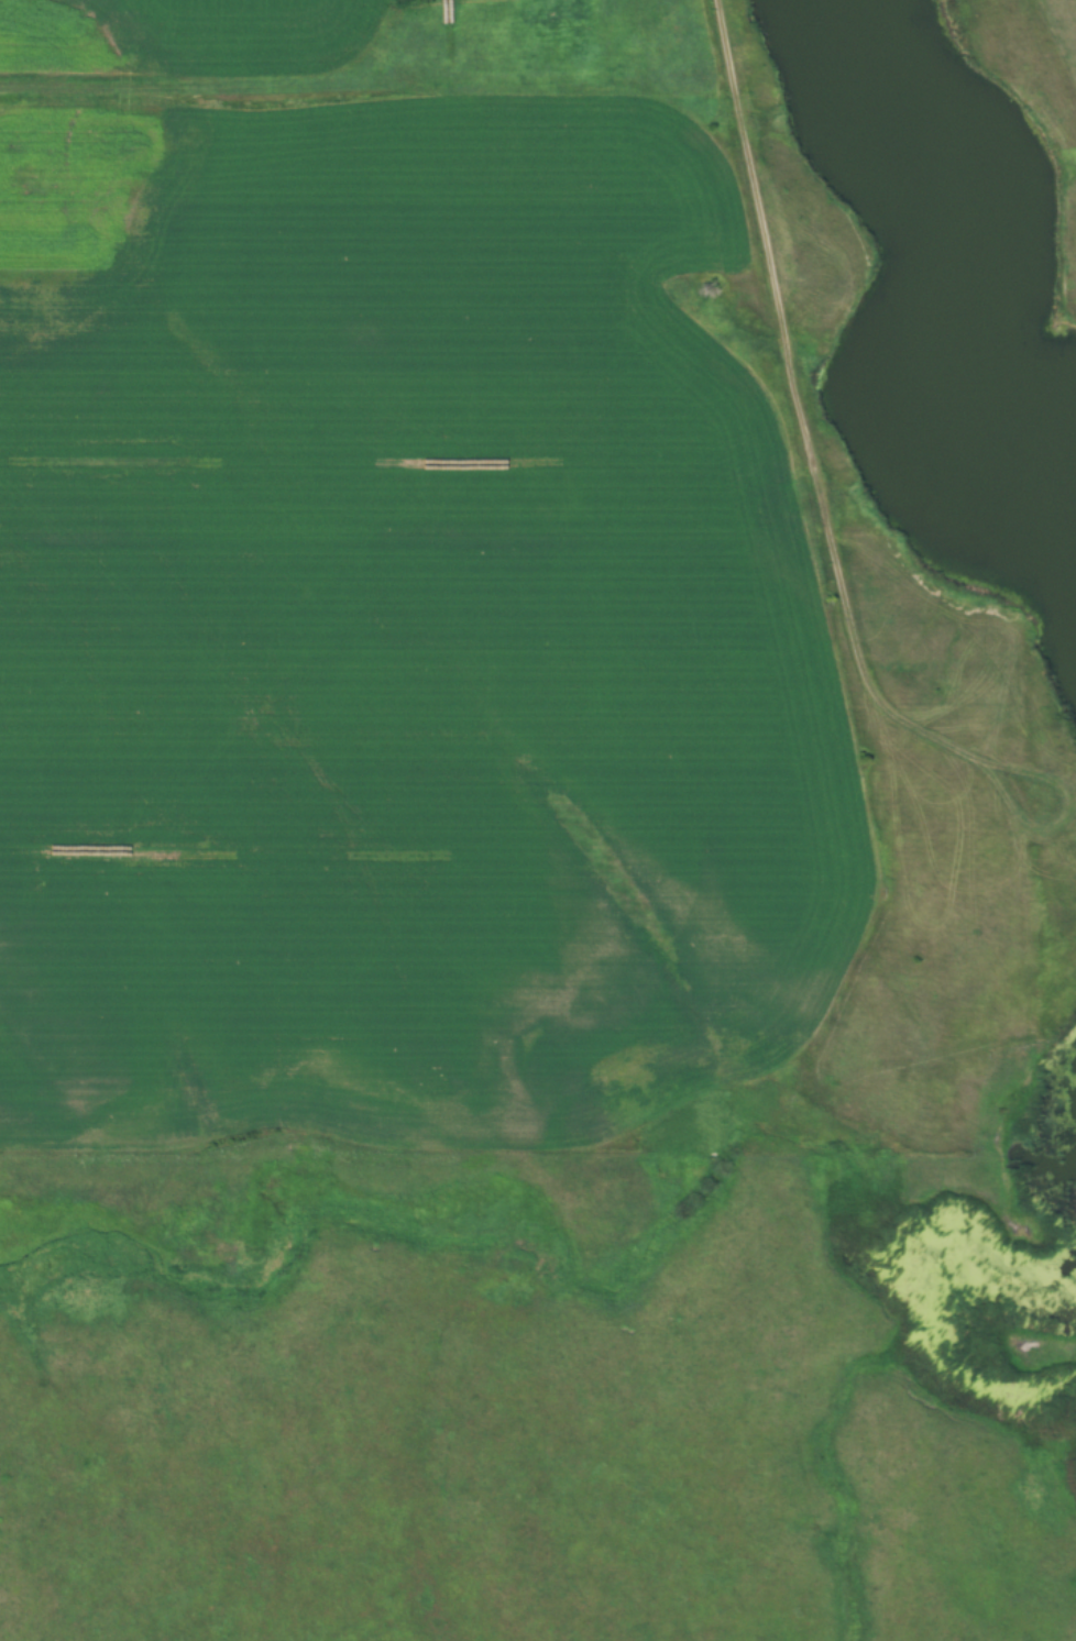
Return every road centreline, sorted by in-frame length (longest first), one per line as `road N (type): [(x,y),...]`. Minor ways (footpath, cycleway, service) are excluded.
road 1 (residential): [(712,0),(869,679),(935,742),(1014,781)]

